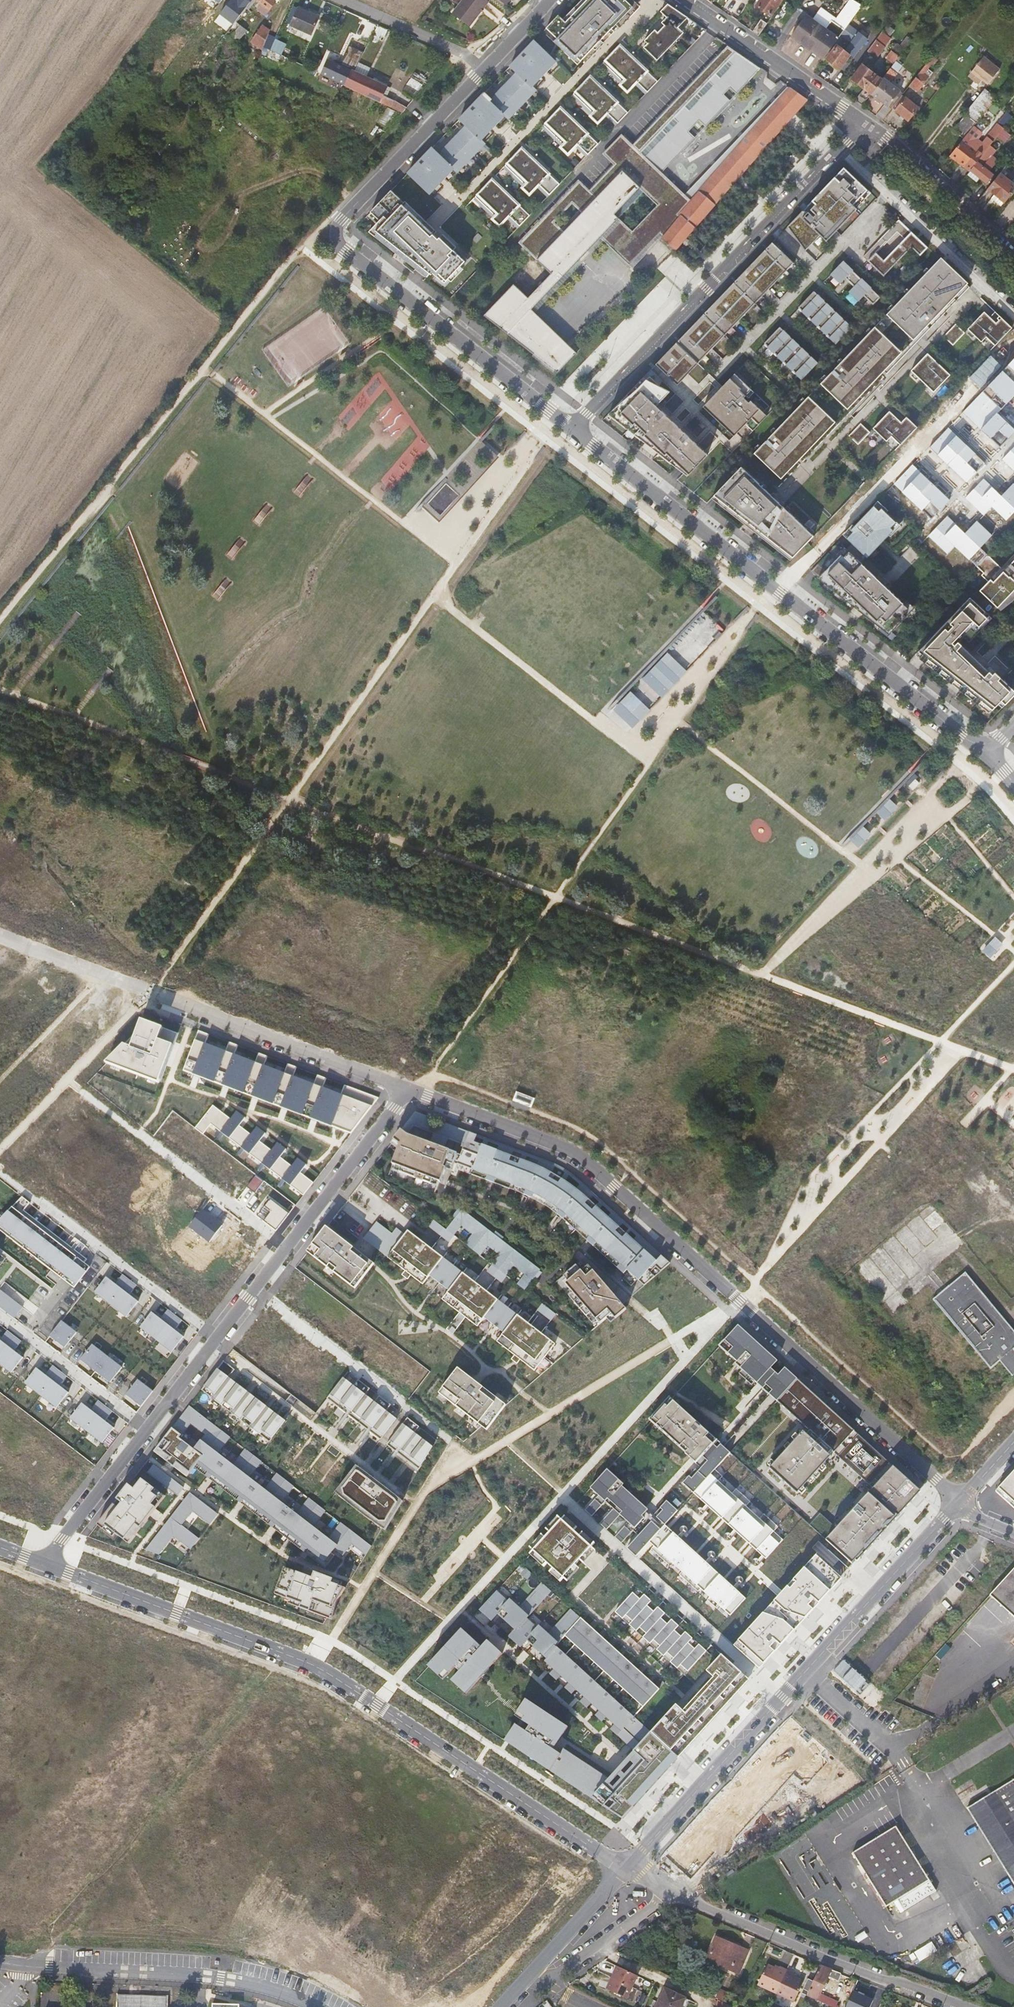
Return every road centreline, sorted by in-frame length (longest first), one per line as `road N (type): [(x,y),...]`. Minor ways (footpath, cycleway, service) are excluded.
road 1 (residential): [(409,1091),(587,1162),(958,1501)]
road 2 (unclassified): [(44,1563),(315,1664),(632,1867)]
road 3 (track): [(340,218),(303,248),(0,620)]
road 4 (residential): [(989,751),(573,428)]
road 5 (residential): [(0,936),(409,1091)]
road 6 (residential): [(844,150),(573,428)]
road 7 (residential): [(632,1867),(882,1980),(965,2006)]
road 8 (residential): [(0,1964),(221,1977),(313,2006)]
road 9 (residential): [(573,428),(346,252),(335,234)]
road 10 (residential): [(562,1493),(782,1697)]
road 11 (residential): [(288,1246),(68,1080)]
road 12 (residential): [(0,1170),(216,1339)]
road 13 (residential): [(457,1446),(252,1292)]
road 14 (residential): [(1013,314),(844,150)]
road 15 (residential): [(958,1501),(807,1672)]
road 16 (residential): [(782,1697),(632,1867)]
road 17 (residential): [(868,126),(684,0)]
road 18 (residential): [(484,71),(340,218),(335,234)]
road 19 (residential): [(288,1246),(409,1091)]
road 20 (residential): [(1013,255),(868,126)]
road 21 (residential): [(632,1867),(510,2006)]
road 22 (residential): [(0,1317),(147,1429)]
road 23 (residential): [(44,1563),(147,1429)]
road 24 (residential): [(484,71),(467,55),(337,0)]

